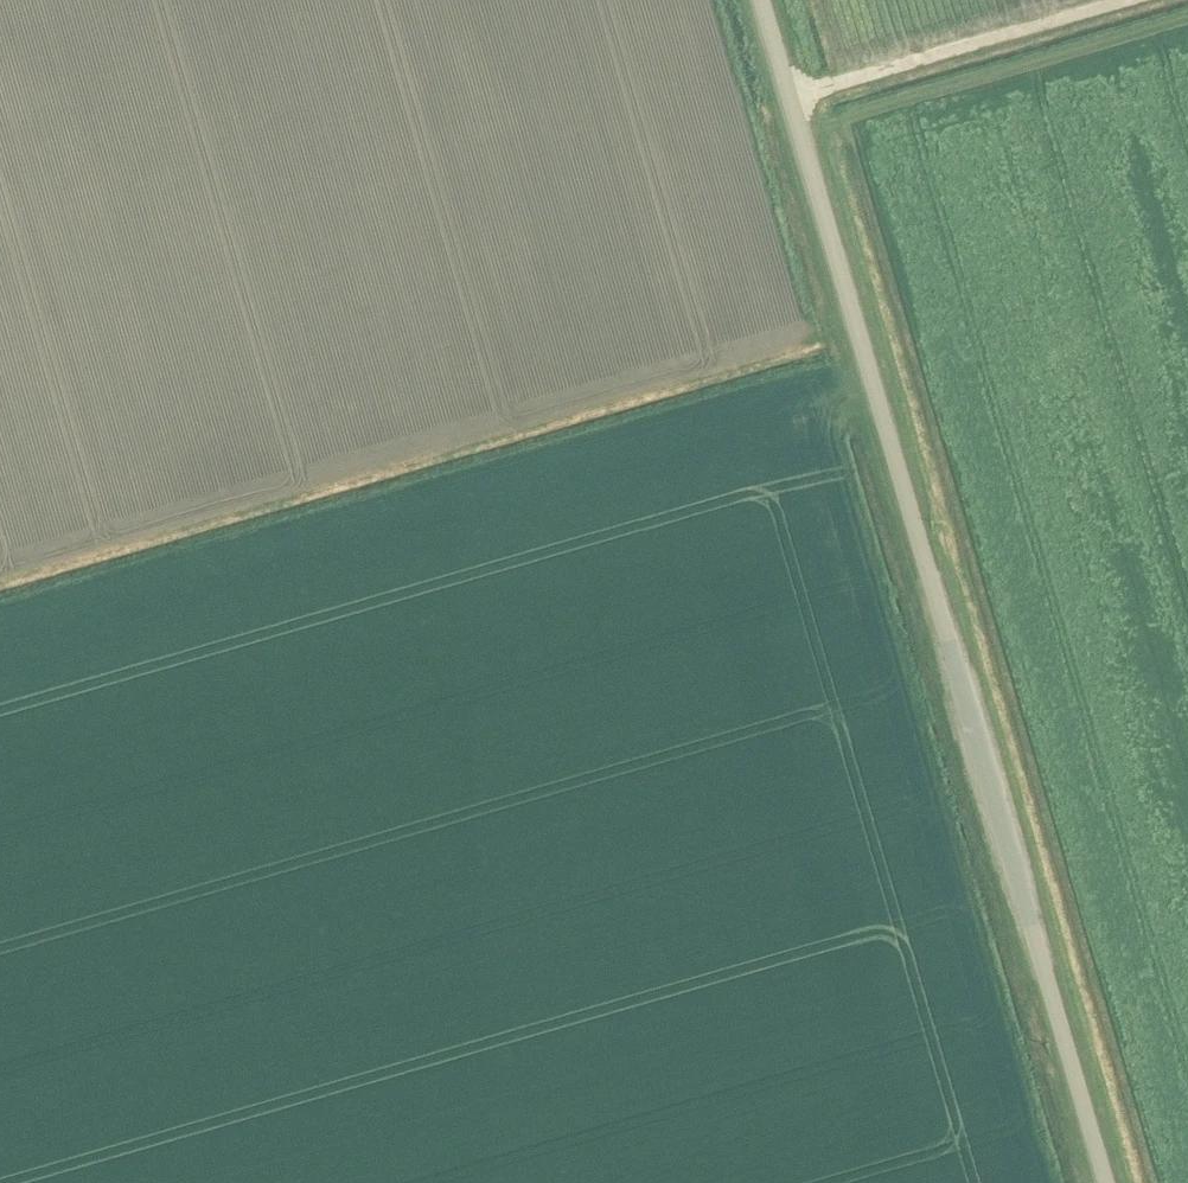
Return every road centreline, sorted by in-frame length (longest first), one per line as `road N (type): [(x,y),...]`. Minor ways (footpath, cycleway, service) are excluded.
road 1 (tertiary): [(1104,1182),(759,0)]

